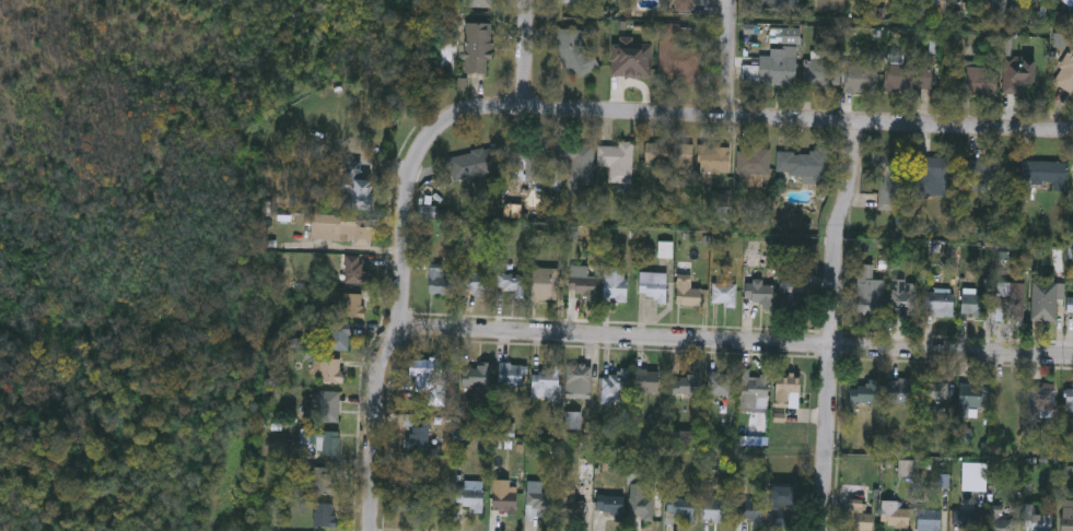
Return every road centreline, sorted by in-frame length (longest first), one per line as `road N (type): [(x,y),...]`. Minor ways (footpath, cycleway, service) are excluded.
road 1 (residential): [(398,326),(1072,358)]
road 2 (residential): [(420,149),(441,125),(482,109),(1072,131)]
road 3 (residential): [(823,530),(836,239),(854,200),(856,122)]
road 4 (residential): [(373,530),(380,354),(398,326),(405,194),(420,149)]
road 5 (residential): [(728,120),(730,0)]

